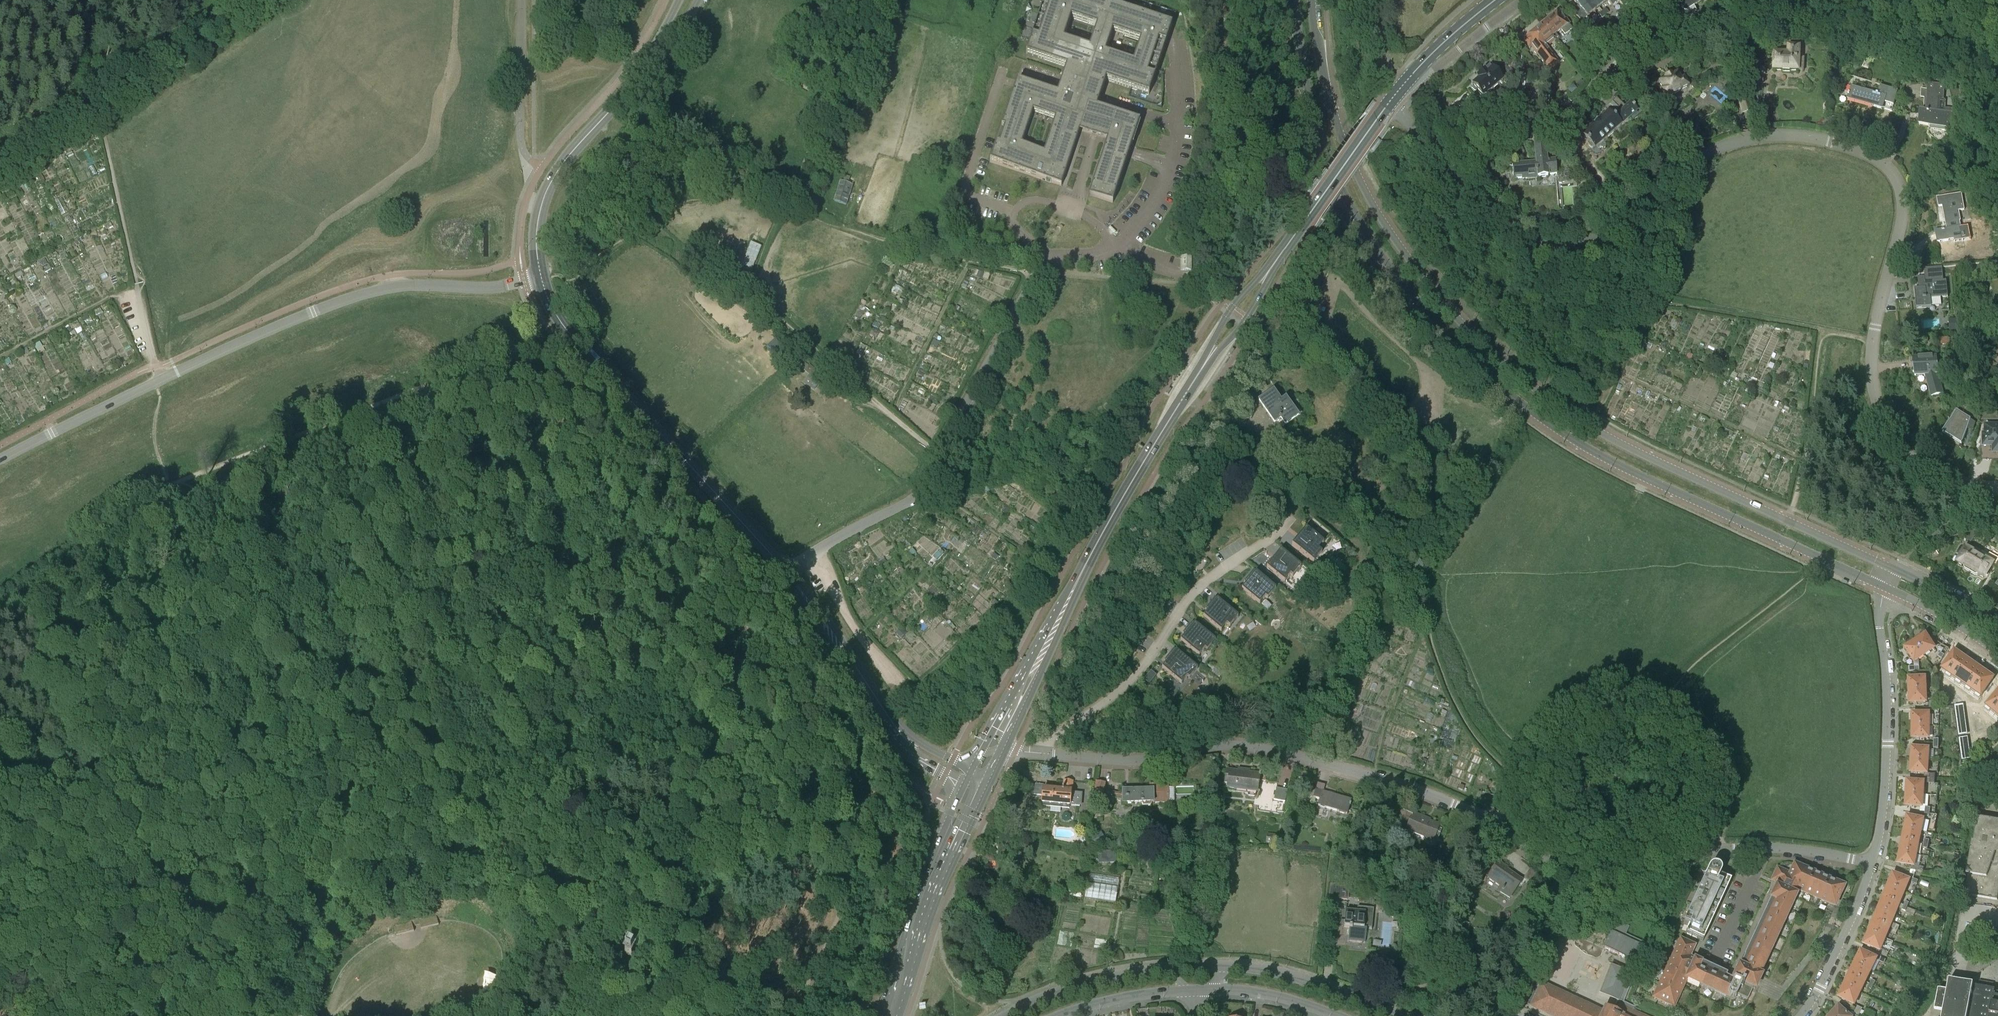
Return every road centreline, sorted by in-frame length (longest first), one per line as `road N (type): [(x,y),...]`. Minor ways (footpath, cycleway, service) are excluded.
road 1 (residential): [(1997,488),(1919,464),(1878,410),(1873,340),(1903,205),(1894,175),(1875,158),(1802,136),(1736,142),(1685,167),(1597,238),(1546,249),(1515,235),(1392,98)]
road 2 (residential): [(1872,863),(1736,848),(1644,874),(1602,877),(1557,866),(1421,792),(1278,752),(1232,745),(1140,760),(1054,754)]
road 3 (primary): [(993,746),(1184,395),(1392,98)]
road 4 (track): [(707,773),(596,679),(561,627),(536,567),(506,545),(241,553),(88,532)]
road 5 (tertiary): [(1333,174),(1417,306),(1526,409),(1605,461),(1883,588)]
road 6 (tertiary): [(1889,565),(1616,441),(1542,395),(1421,276),(1350,159)]
road 7 (track): [(250,875),(286,825),(359,671),(429,590),(503,431),(518,363),(507,355)]
road 8 (track): [(0,589),(153,491),(507,355)]
road 9 (track): [(1514,776),(1469,728),(1444,678),(1421,589),(1411,476),(1381,404),(1332,353),(1255,324)]
road 10 (track): [(518,363),(562,385),(714,564),(825,785)]
road 11 (track): [(797,1002),(785,991),(701,999),(669,984),(641,964),(681,923),(679,900),(665,881),(546,836),(493,794)]
road 12 (residential): [(786,572),(925,489),(1049,258)]
road 13 (residential): [(1581,100),(1723,35),(1840,1),(1908,16),(1968,55)]
road 14 (track): [(501,1015),(531,975),(539,931),(510,899),(477,889),(417,896),(361,920),(317,963),(301,1007)]
road 15 (residential): [(162,379),(369,292),(490,288),(541,277)]
road 16 (track): [(493,794),(707,773),(887,792)]
road 17 (tertiary): [(786,572),(568,332),(541,277)]
road 18 (track): [(1499,829),(1517,770),(1541,742),(1591,714),(1643,708),(1667,719),(1700,760),(1711,792),(1712,851)]
road 19 (track): [(210,866),(140,768),(47,671),(37,632),(39,564)]
road 20 (track): [(1016,592),(907,692),(880,667),(812,554)]
road 21 (track): [(942,455),(748,294),(724,255)]
road 22 (tertiary): [(975,783),(897,733),(786,572)]
road 23 (residential): [(95,99),(162,379)]
road 24 (residential): [(1872,863),(1885,773),(1883,588)]
road 25 (track): [(236,882),(493,794)]
road 26 (track): [(788,203),(890,241),(1038,272)]
road 27 (tertiary): [(541,277),(537,241),(545,193),(648,66)]
road 28 (primary): [(887,1015),(975,783)]
road 29 (track): [(1143,428),(1095,439),(1048,468),(916,498)]
road 30 (track): [(1567,870),(1468,967),(1388,996),(1380,1007)]
road 31 (track): [(1294,219),(1241,108),(1224,0)]
road 32 (track): [(834,787),(854,826),(856,860),(797,1002)]
road 33 (track): [(1656,711),(1690,668),(1818,559)]
road 34 (track): [(493,794),(465,754),(447,708),(429,590)]
road 35 (track): [(269,1013),(84,903)]
road 36 (residential): [(1404,84),(1533,131),(1581,100)]
road 37 (track): [(1787,519),(1822,328)]
road 38 (tertiary): [(1401,1015),(1298,978),(1227,966)]
road 39 (residential): [(0,459),(162,379)]
road 40 (tertiary): [(1295,0),(1303,73),(1333,174)]
road 41 (tertiary): [(1168,968),(1090,982),(1005,1015)]
road 42 (residential): [(1800,1015),(1872,863)]
road 43 (track): [(844,892),(836,864),(810,828),(733,776)]
road 44 (track): [(227,0),(173,51),(95,99)]
road 45 (tertiary): [(1350,159),(1312,0)]
road 46 (tertiary): [(1883,588),(1997,656)]
road 47 (track): [(207,903),(180,961),(139,1015)]
road 48 (tertiary): [(1060,1015),(1188,990)]
road 49 (tertiary): [(1208,990),(1262,994),(1335,1015)]
road 50 (track): [(112,296),(0,357)]
road 51 (tertiary): [(1997,626),(1889,565)]
road 52 (residential): [(1581,100),(1652,0)]
road 53 (residential): [(1423,63),(1438,66),(1522,0)]
road 54 (track): [(226,902),(270,1015)]
road 55 (track): [(197,894),(219,905),(236,882),(216,865),(203,869),(196,887)]

